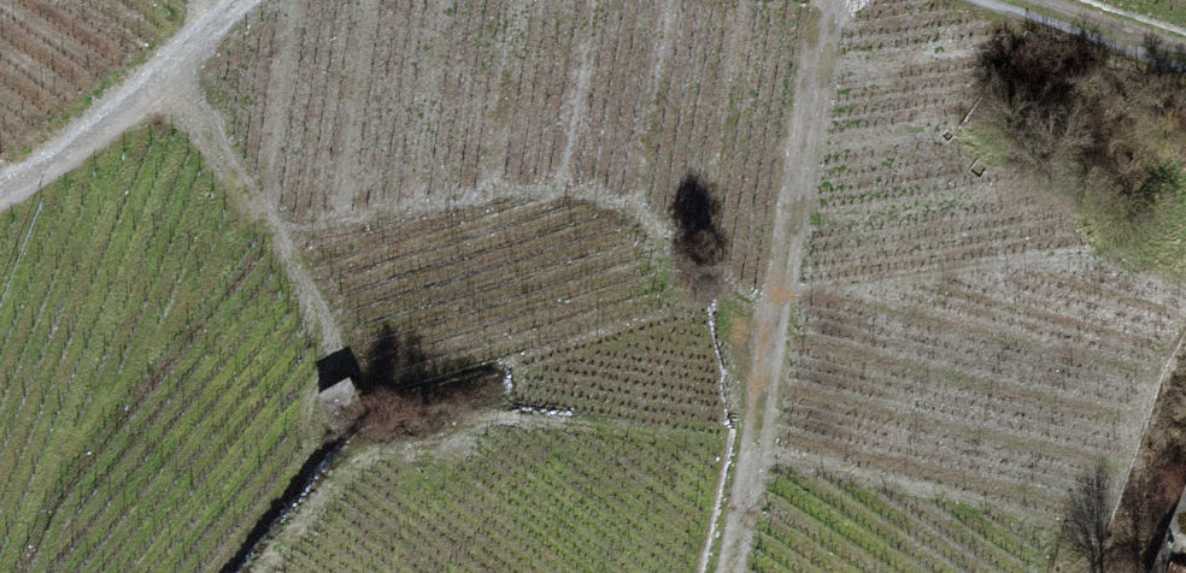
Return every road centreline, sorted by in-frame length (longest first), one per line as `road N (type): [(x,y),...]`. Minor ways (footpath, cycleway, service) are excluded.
road 1 (track): [(827,0),(747,504),(728,572)]
road 2 (track): [(166,71),(285,256),(338,363)]
road 3 (track): [(0,209),(102,132),(241,0)]
road 4 (track): [(998,0),(1158,58),(1185,61)]

